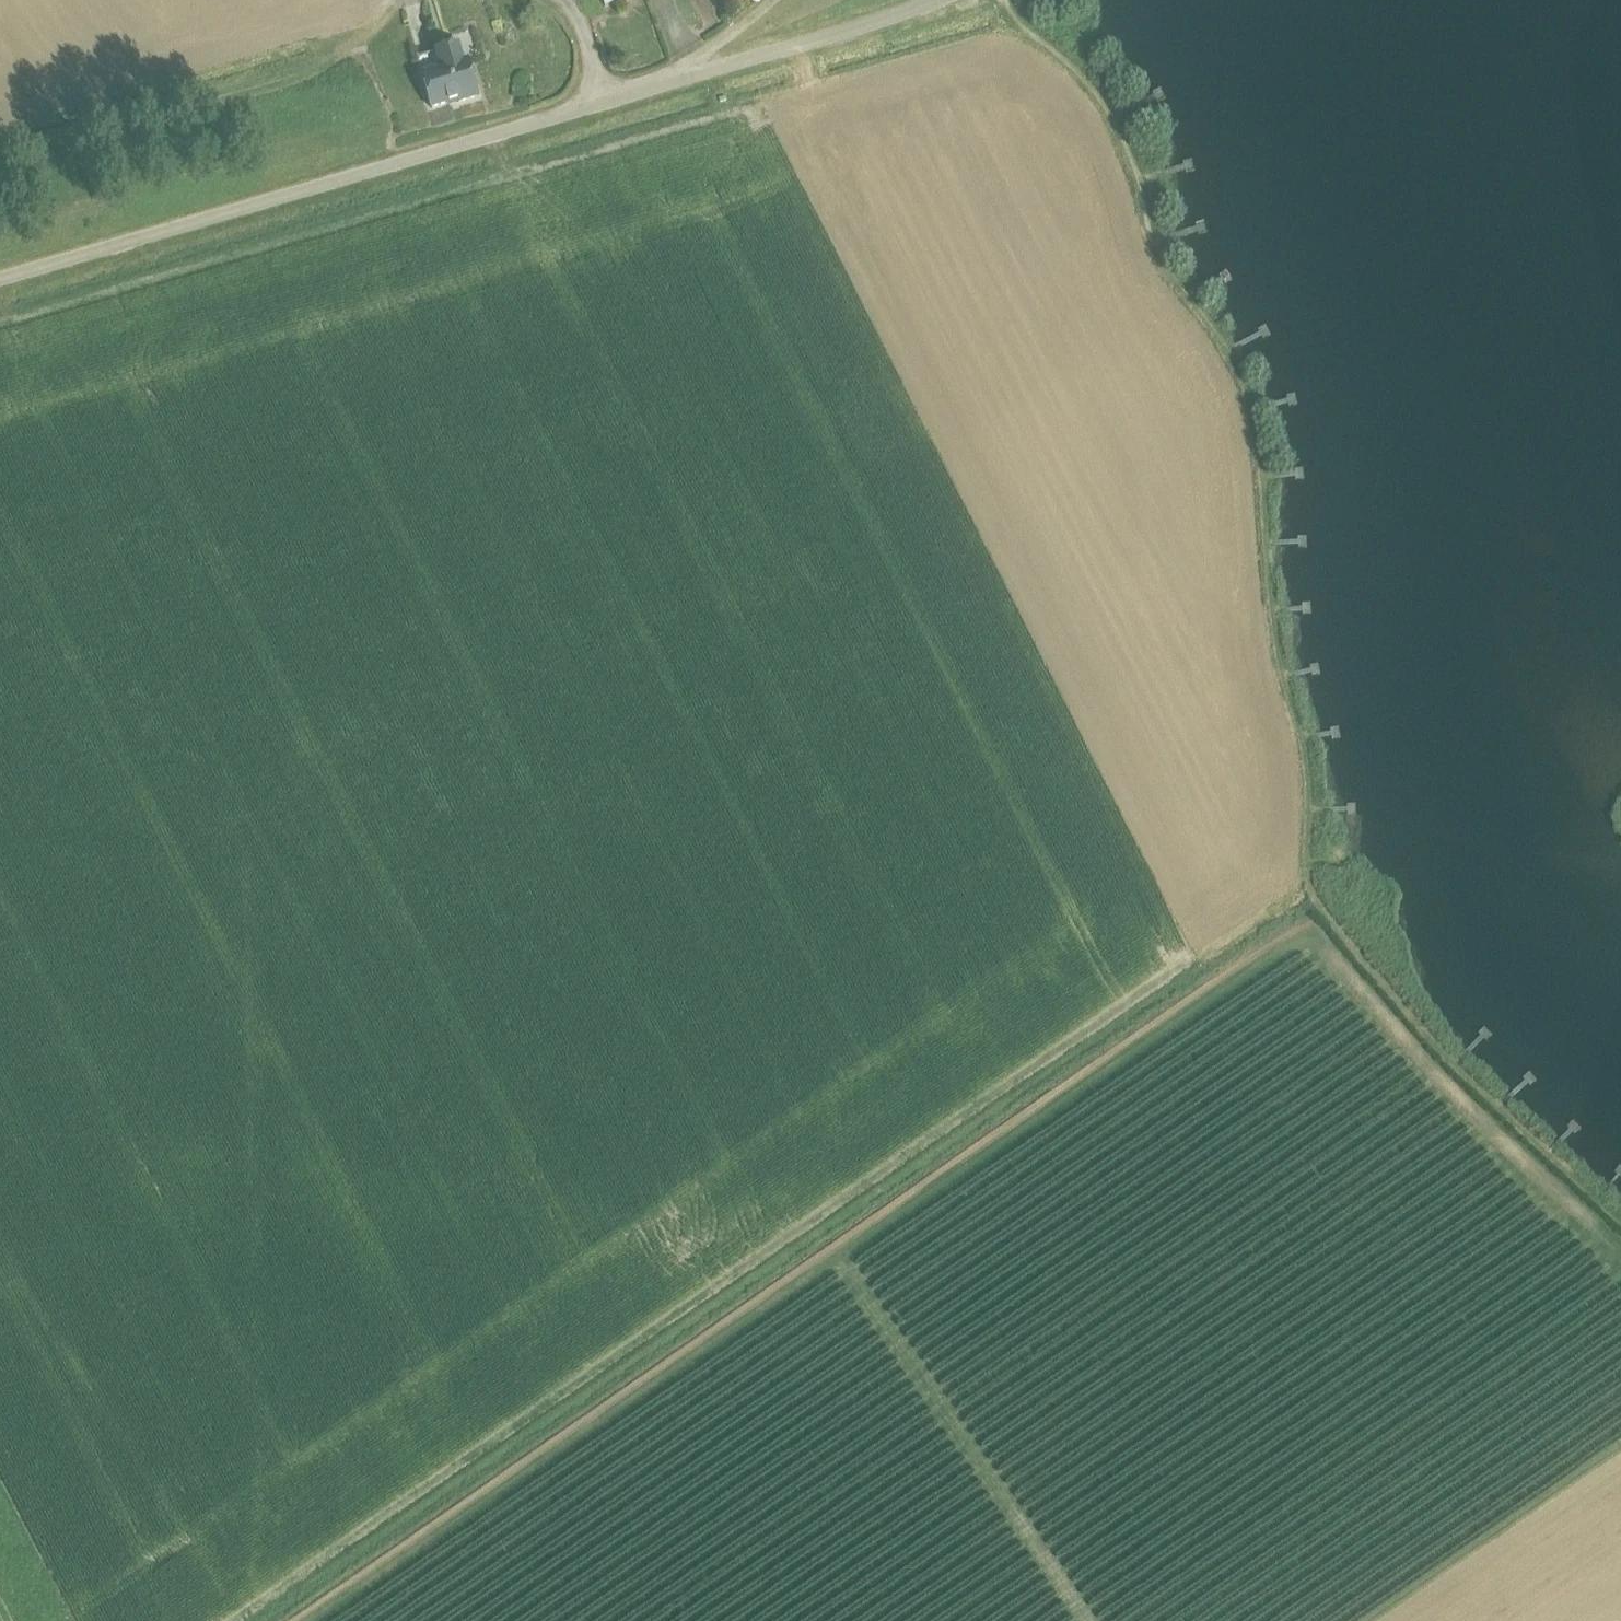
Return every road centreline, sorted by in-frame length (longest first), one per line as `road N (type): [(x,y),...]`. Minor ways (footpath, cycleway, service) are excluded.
road 1 (unclassified): [(0,279),(661,84)]
road 2 (unclassified): [(661,84),(805,45),(926,0)]
road 3 (unclassified): [(661,84),(775,0)]

